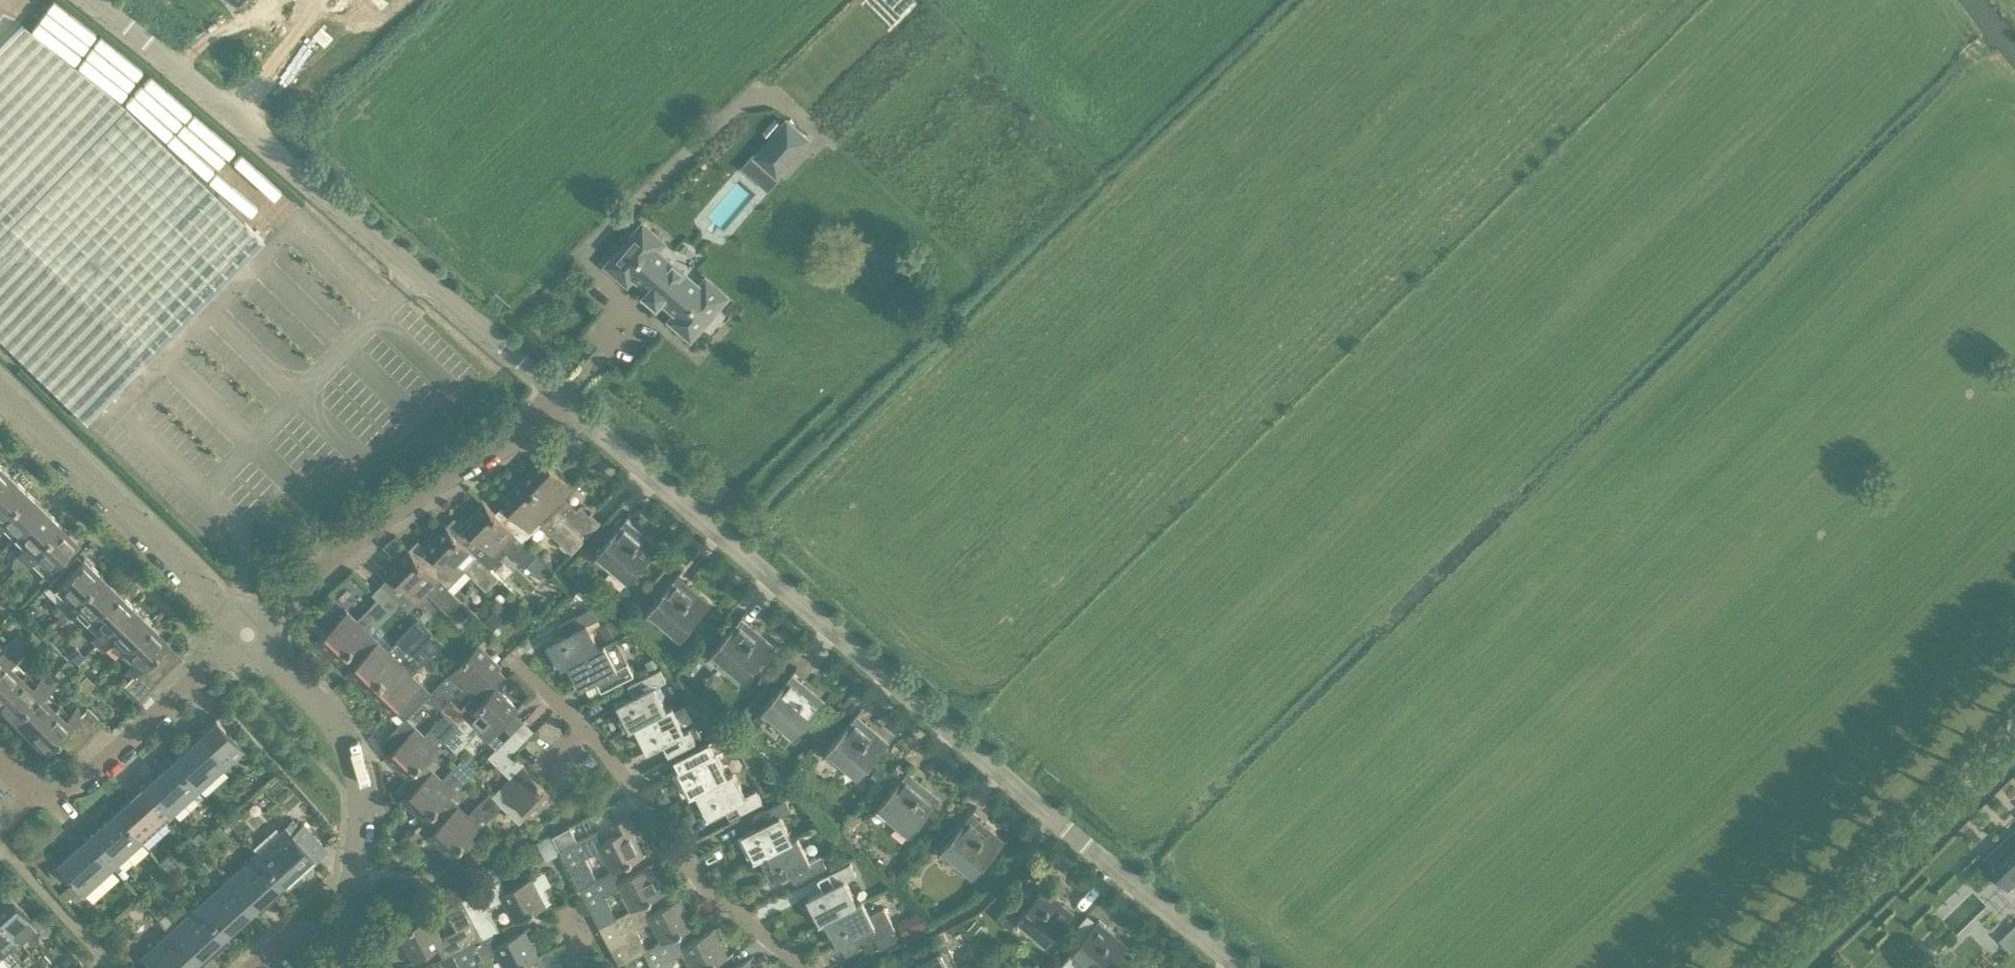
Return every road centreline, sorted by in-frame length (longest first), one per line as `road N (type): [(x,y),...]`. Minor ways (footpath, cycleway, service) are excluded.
road 1 (residential): [(1241,967),(562,398)]
road 2 (residential): [(562,398),(94,0)]
road 3 (residential): [(805,967),(702,885),(578,719),(513,664)]
road 4 (residential): [(247,633),(403,512),(520,438),(562,398)]
road 5 (tertiary): [(1763,967),(2014,728)]
road 6 (residential): [(0,390),(247,633)]
road 7 (residential): [(346,914),(360,810),(350,746),(318,698),(247,633)]
road 8 (residential): [(34,798),(67,788),(247,633)]

